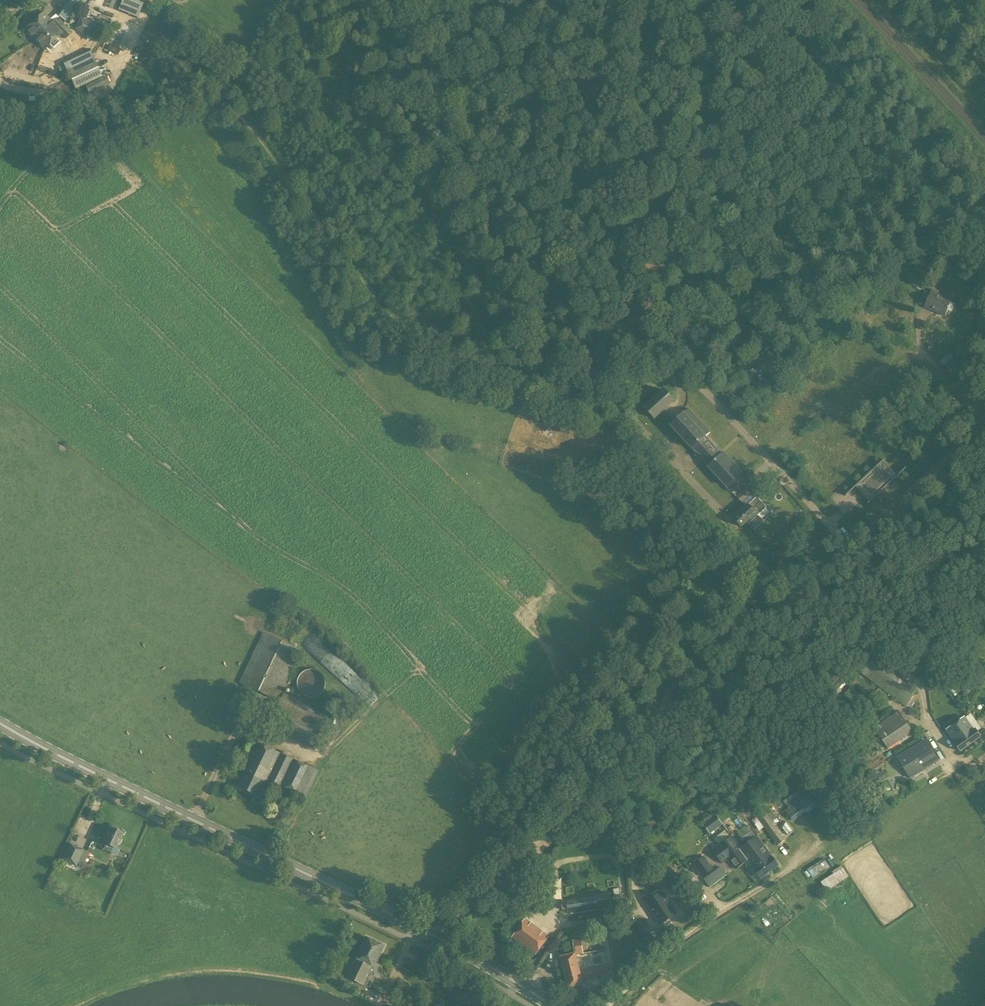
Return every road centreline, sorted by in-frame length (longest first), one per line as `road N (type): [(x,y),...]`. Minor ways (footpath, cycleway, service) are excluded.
road 1 (track): [(614,445),(576,410),(419,337),(391,316),(214,93),(65,164),(0,83)]
road 2 (secondary): [(555,1005),(437,937),(0,724)]
road 3 (track): [(437,937),(795,598)]
road 4 (track): [(603,1005),(683,929),(888,808)]
road 5 (track): [(843,616),(911,659),(928,720),(954,762),(888,808)]
road 6 (track): [(795,598),(843,616),(984,616)]
road 7 (track): [(851,548),(984,421)]
road 8 (track): [(731,578),(667,525),(614,445)]
road 9 (track): [(652,733),(731,578)]

